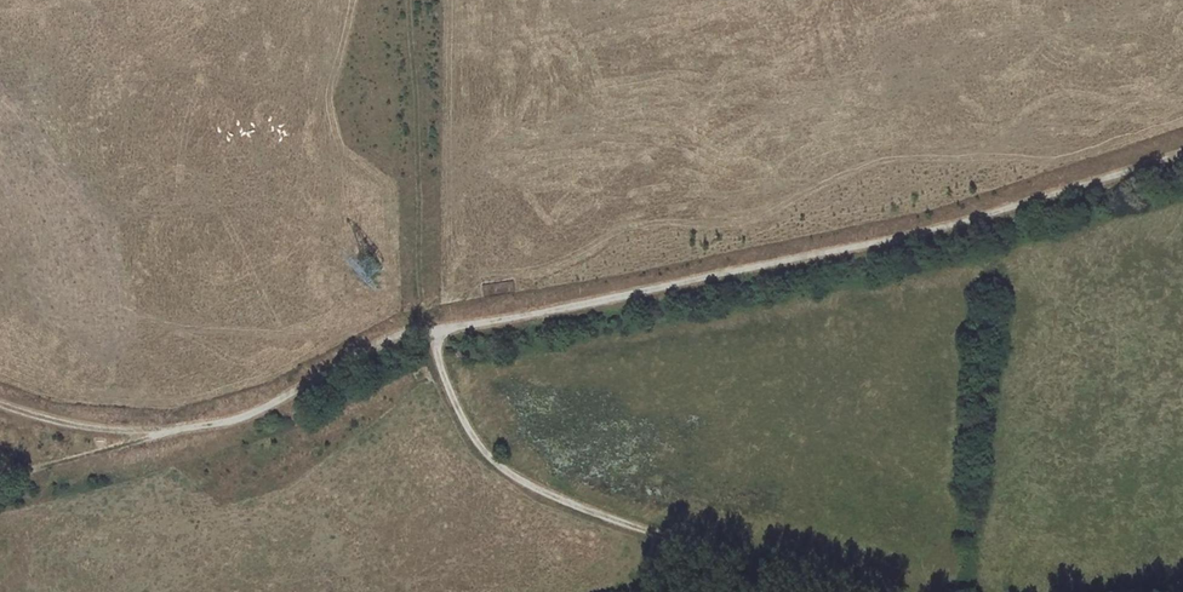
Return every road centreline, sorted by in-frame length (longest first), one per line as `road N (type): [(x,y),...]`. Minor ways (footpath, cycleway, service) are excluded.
road 1 (track): [(1182,152),(958,223),(752,270),(389,335),(259,410),(152,434)]
road 2 (track): [(836,591),(555,500),(517,479),(486,455),(458,415),(430,324)]

